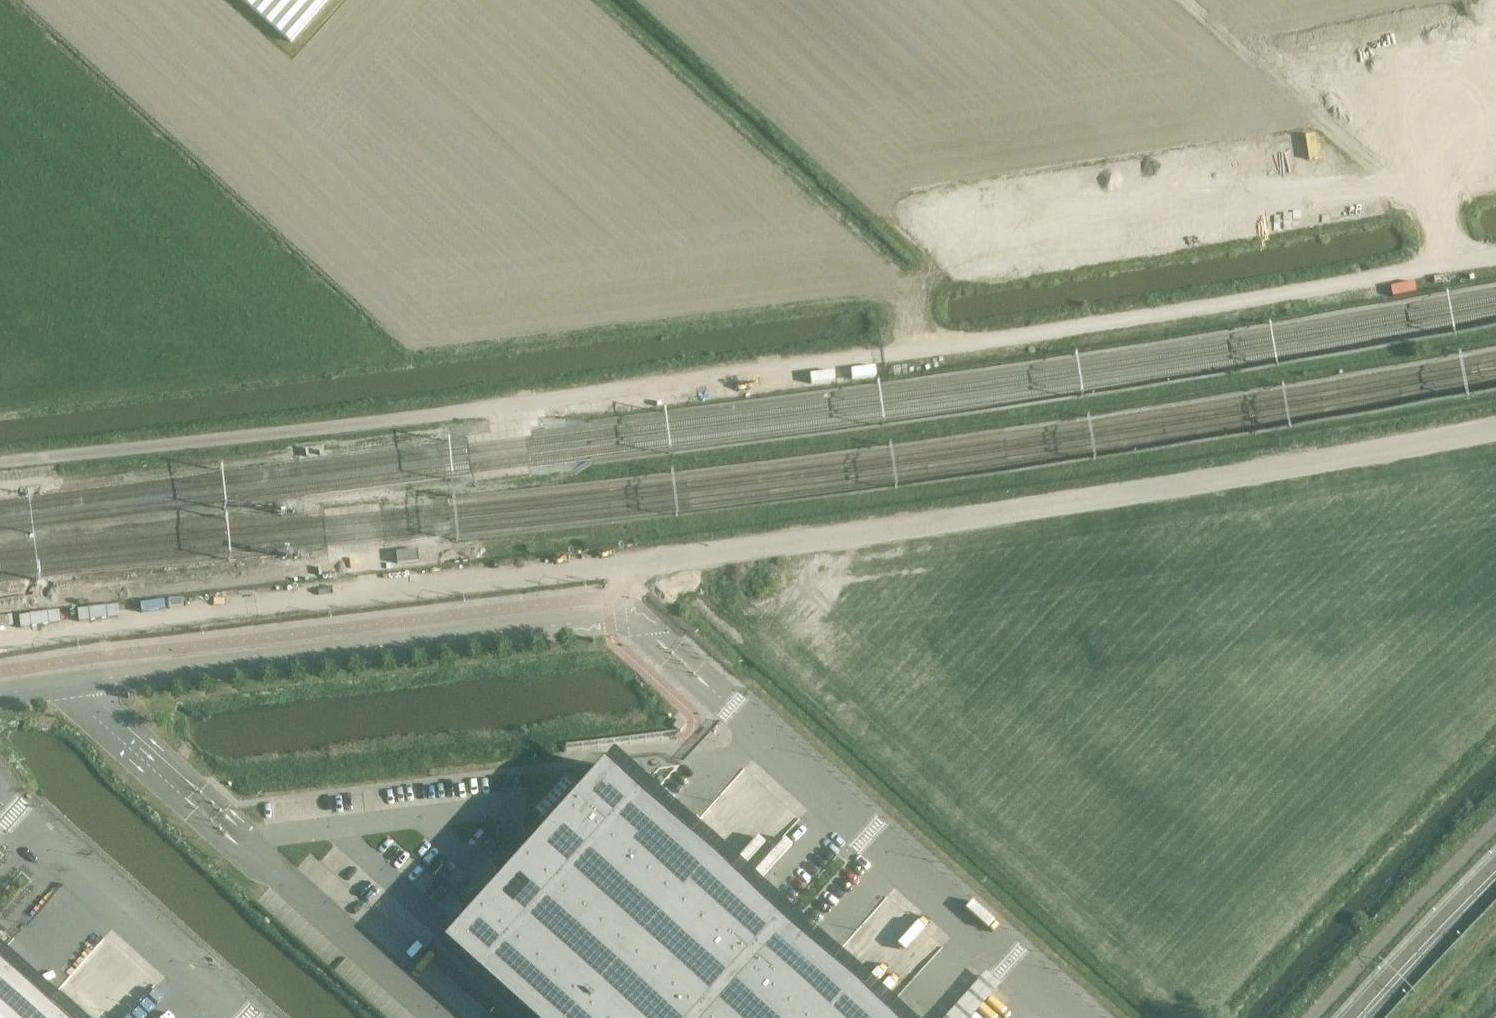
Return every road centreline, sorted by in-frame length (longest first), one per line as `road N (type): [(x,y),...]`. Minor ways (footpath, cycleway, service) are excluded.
road 1 (unclassified): [(0,697),(635,619)]

